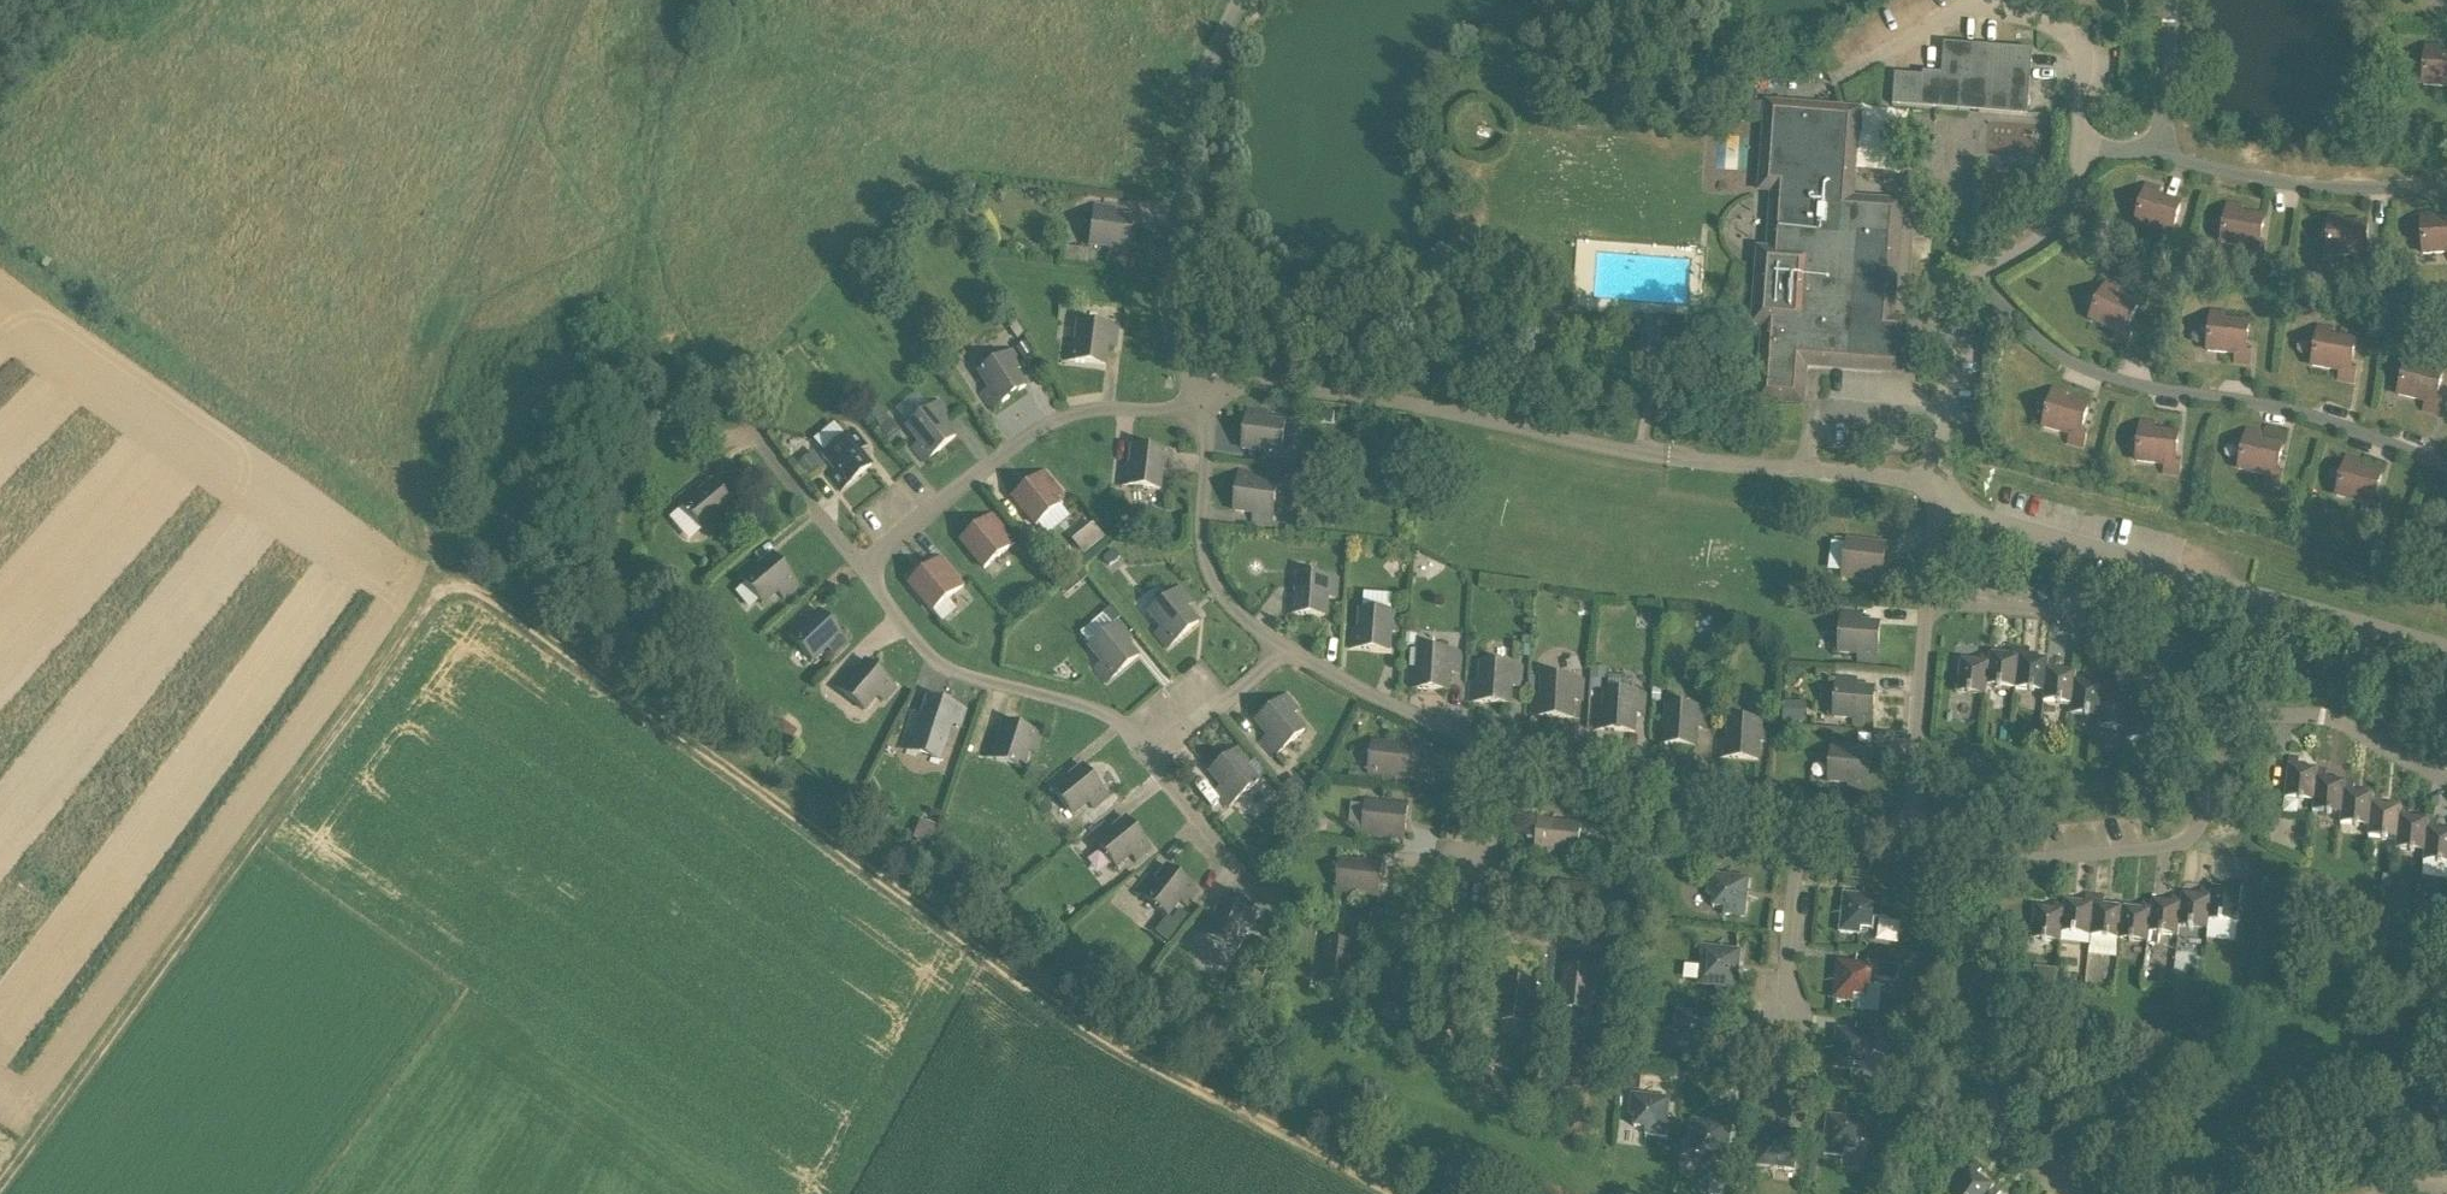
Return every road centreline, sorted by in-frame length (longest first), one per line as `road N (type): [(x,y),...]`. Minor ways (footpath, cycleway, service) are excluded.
road 1 (track): [(1396,1193),(1069,1017),(451,575)]
road 2 (track): [(0,1182),(451,575)]
road 3 (track): [(451,575),(417,474),(424,402),(465,270),(573,0)]
road 4 (track): [(451,575),(0,259)]
road 5 (residential): [(2446,646),(2000,523),(1934,494)]

